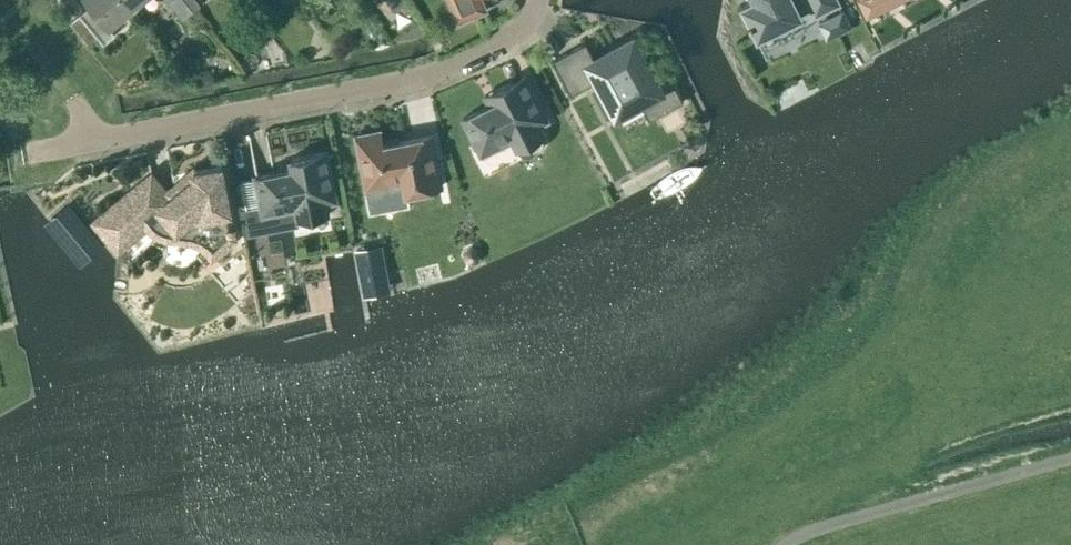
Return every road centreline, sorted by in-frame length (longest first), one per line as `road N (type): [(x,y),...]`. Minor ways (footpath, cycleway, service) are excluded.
road 1 (residential): [(537,0),(537,14),(510,47),(436,79),(36,160)]

